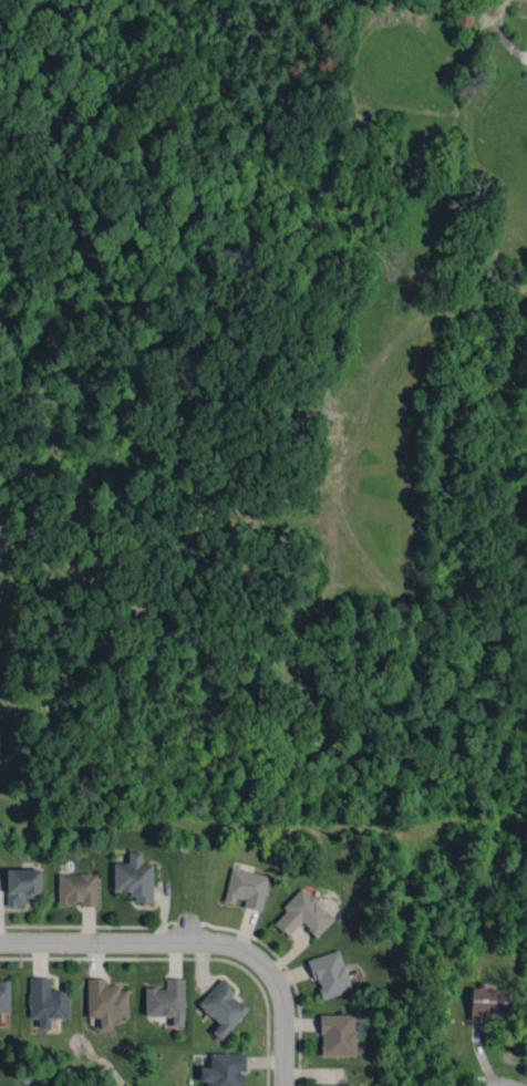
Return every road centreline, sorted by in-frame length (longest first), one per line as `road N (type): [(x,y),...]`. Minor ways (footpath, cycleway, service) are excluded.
road 1 (residential): [(0,939),(228,941),(273,979),(281,1085)]

